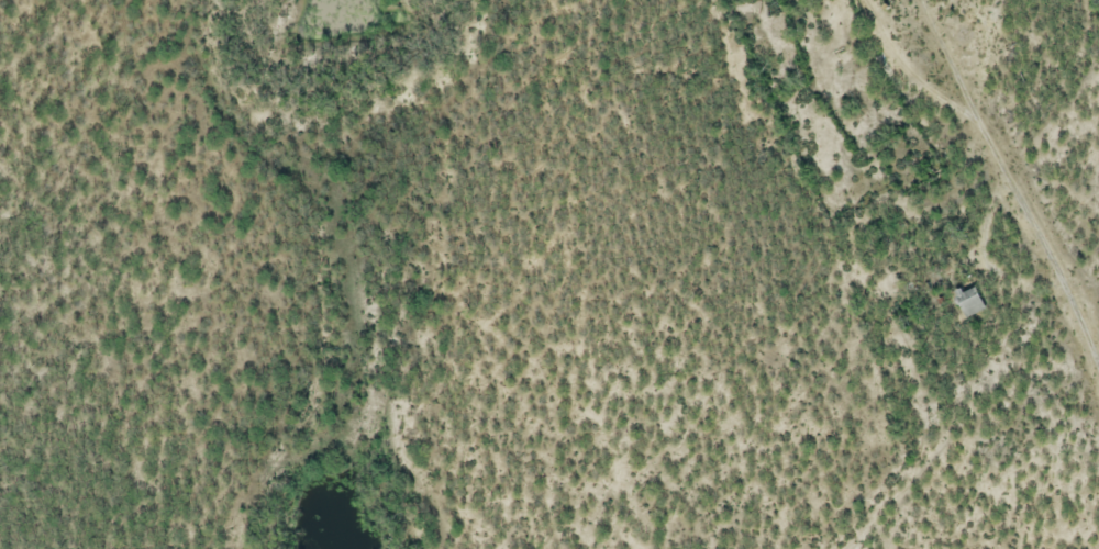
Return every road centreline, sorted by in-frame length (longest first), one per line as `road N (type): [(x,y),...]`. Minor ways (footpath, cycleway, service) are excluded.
road 1 (residential): [(1098,358),(1047,180),(988,85),(983,42)]

